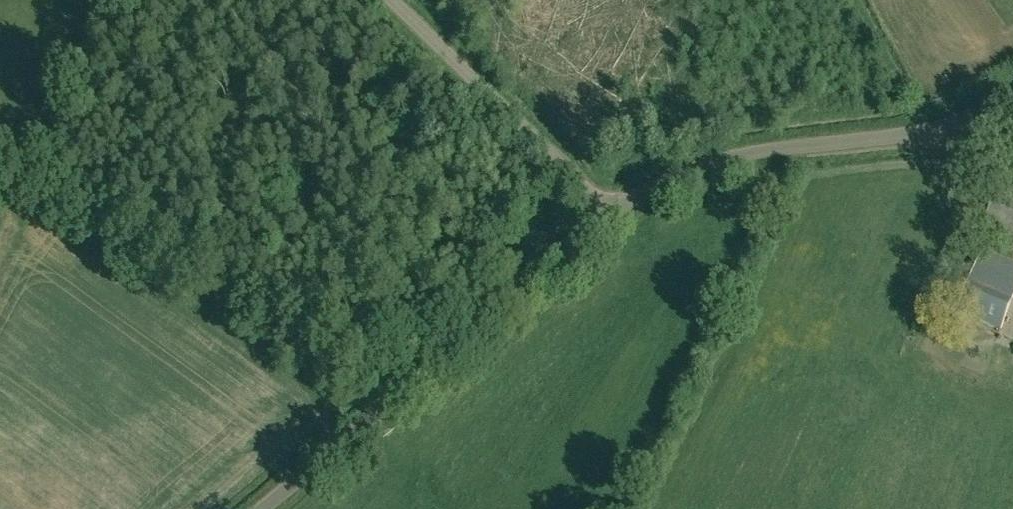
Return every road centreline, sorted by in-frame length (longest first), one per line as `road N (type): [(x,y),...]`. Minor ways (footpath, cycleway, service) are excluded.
road 1 (unclassified): [(266,508),(612,210)]
road 2 (unclassified): [(612,210),(706,166),(903,138),(1012,100)]
road 3 (unclassified): [(612,210),(392,0)]

